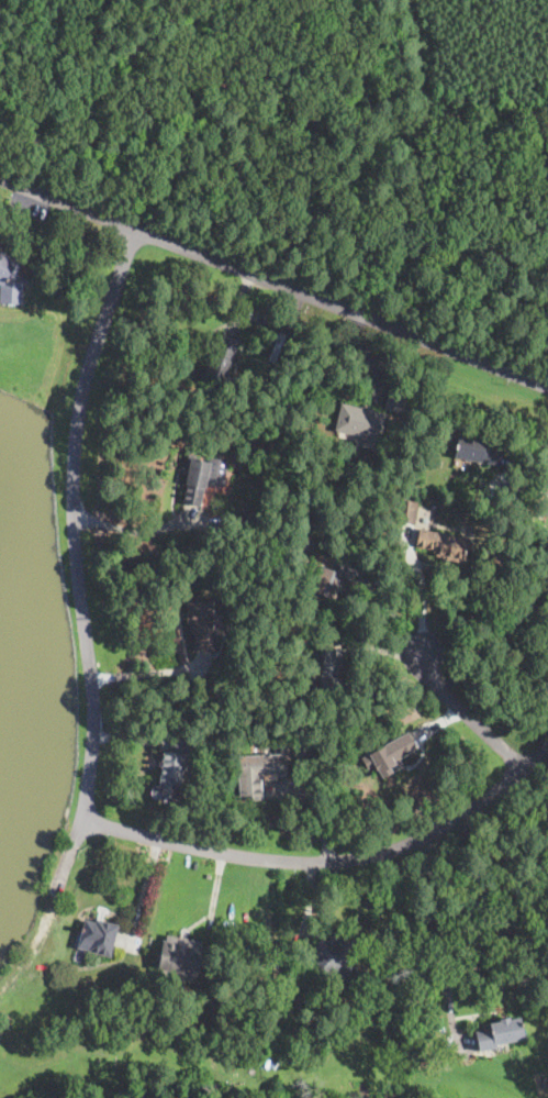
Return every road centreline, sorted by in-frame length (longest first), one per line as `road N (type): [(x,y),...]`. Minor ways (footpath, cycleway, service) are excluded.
road 1 (residential): [(85,822),(96,711),(69,469),(86,378),(138,233)]
road 2 (residential): [(0,177),(547,386)]
road 3 (residential): [(85,822),(249,859),(351,862),(458,821),(547,750)]
road 4 (residential): [(521,773),(433,684),(426,653)]

